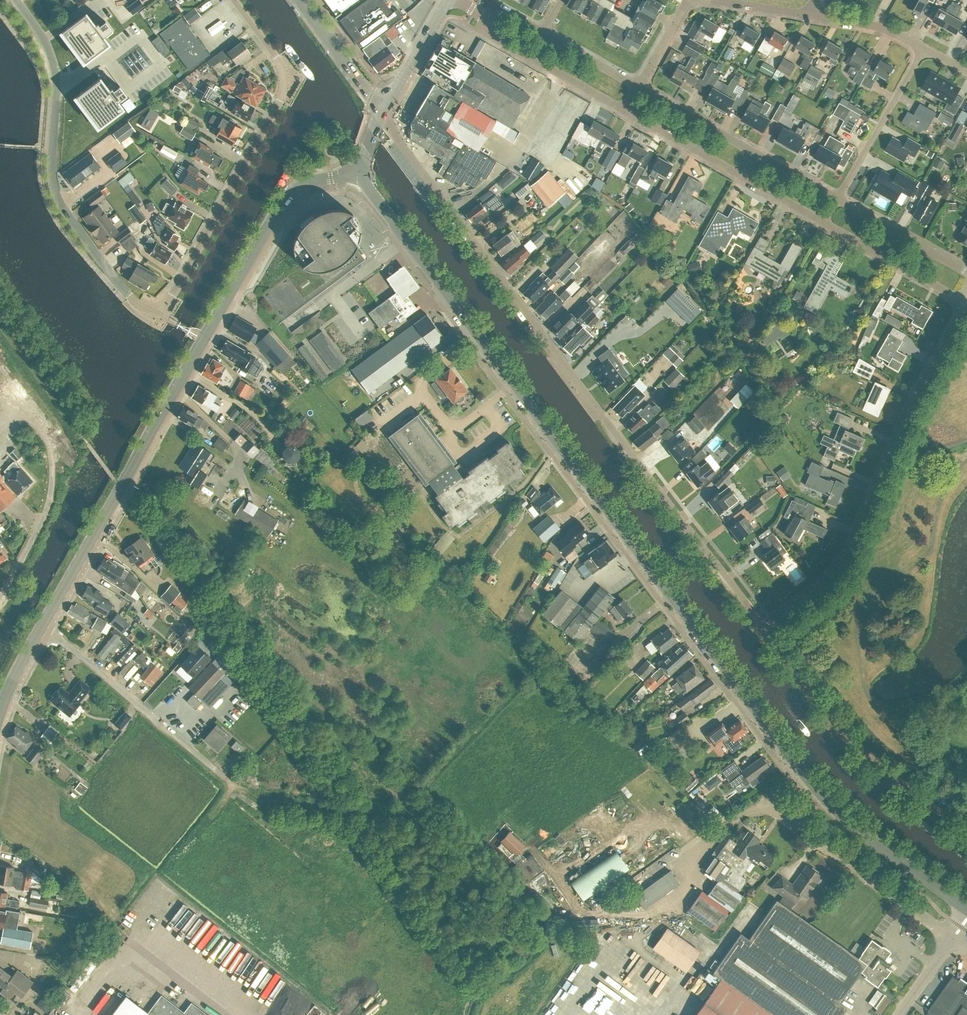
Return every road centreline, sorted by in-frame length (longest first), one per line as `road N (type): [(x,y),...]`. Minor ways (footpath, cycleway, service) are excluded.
road 1 (secondary): [(966,906),(838,811),(810,781),(516,385)]
road 2 (unclassified): [(383,113),(765,627)]
road 3 (unclassified): [(765,627),(832,575),(966,305)]
road 4 (residential): [(161,313),(129,296),(60,203),(52,175),(55,73),(48,47),(15,0)]
road 5 (residential): [(161,313),(283,89),(278,59),(235,0)]
road 6 (tertiary): [(42,624),(203,338)]
road 7 (unclassified): [(765,627),(878,764),(966,828)]
road 8 (secondary): [(516,385),(363,173)]
road 9 (tertiary): [(203,338),(283,199),(313,181),(363,173)]
road 10 (unclassified): [(953,936),(760,798)]
road 11 (residential): [(42,624),(224,776)]
road 12 (residential): [(623,109),(825,222)]
road 13 (residential): [(837,199),(638,86)]
road 14 (residential): [(479,14),(486,34),(623,109)]
road 15 (residential): [(837,199),(926,46)]
road 16 (residential): [(0,596),(49,502),(50,444)]
road 17 (residential): [(825,222),(966,299)]
road 18 (residential): [(966,273),(837,199)]
road 19 (secondary): [(383,113),(298,0)]
road 20 (secondary): [(383,113),(449,0)]
road 21 (residential): [(816,15),(692,0)]

